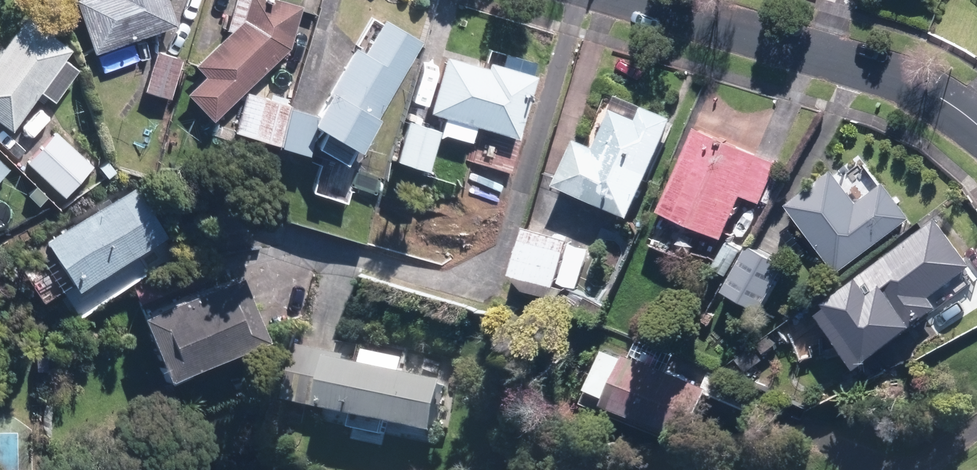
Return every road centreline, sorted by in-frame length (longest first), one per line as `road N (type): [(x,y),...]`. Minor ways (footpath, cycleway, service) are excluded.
road 1 (residential): [(976,126),(920,86),(636,0)]

